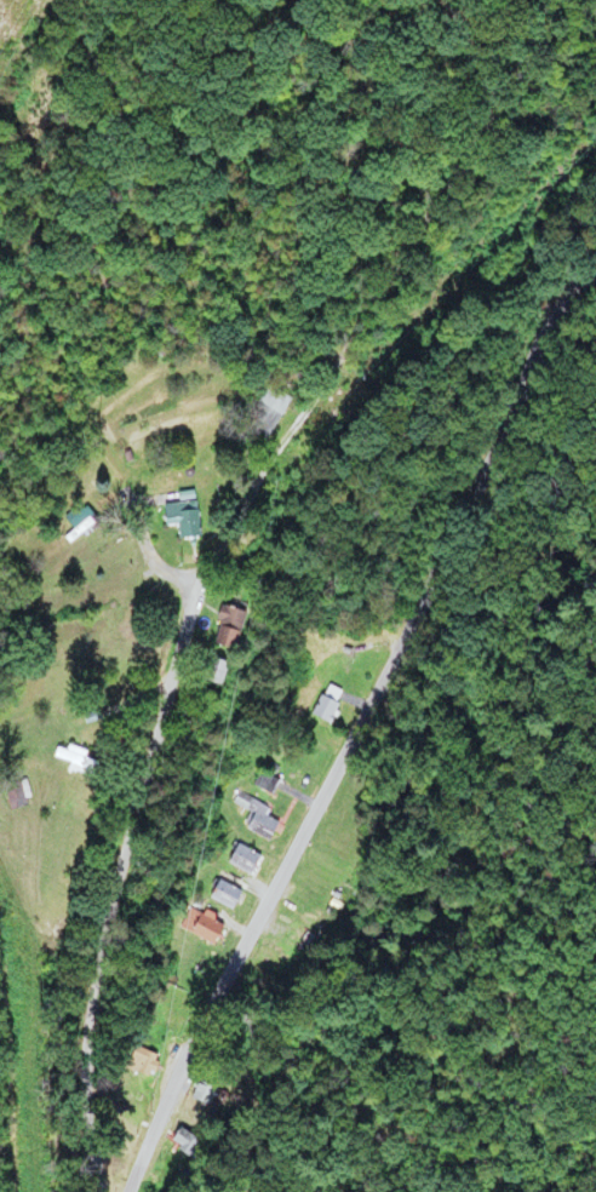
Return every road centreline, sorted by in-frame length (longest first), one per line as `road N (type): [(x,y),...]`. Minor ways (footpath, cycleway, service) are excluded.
road 1 (residential): [(129,1191),(187,1054),(406,635),(544,328),(595,263)]
road 2 (residential): [(327,373),(200,581),(122,841),(87,1033),(95,1191)]

